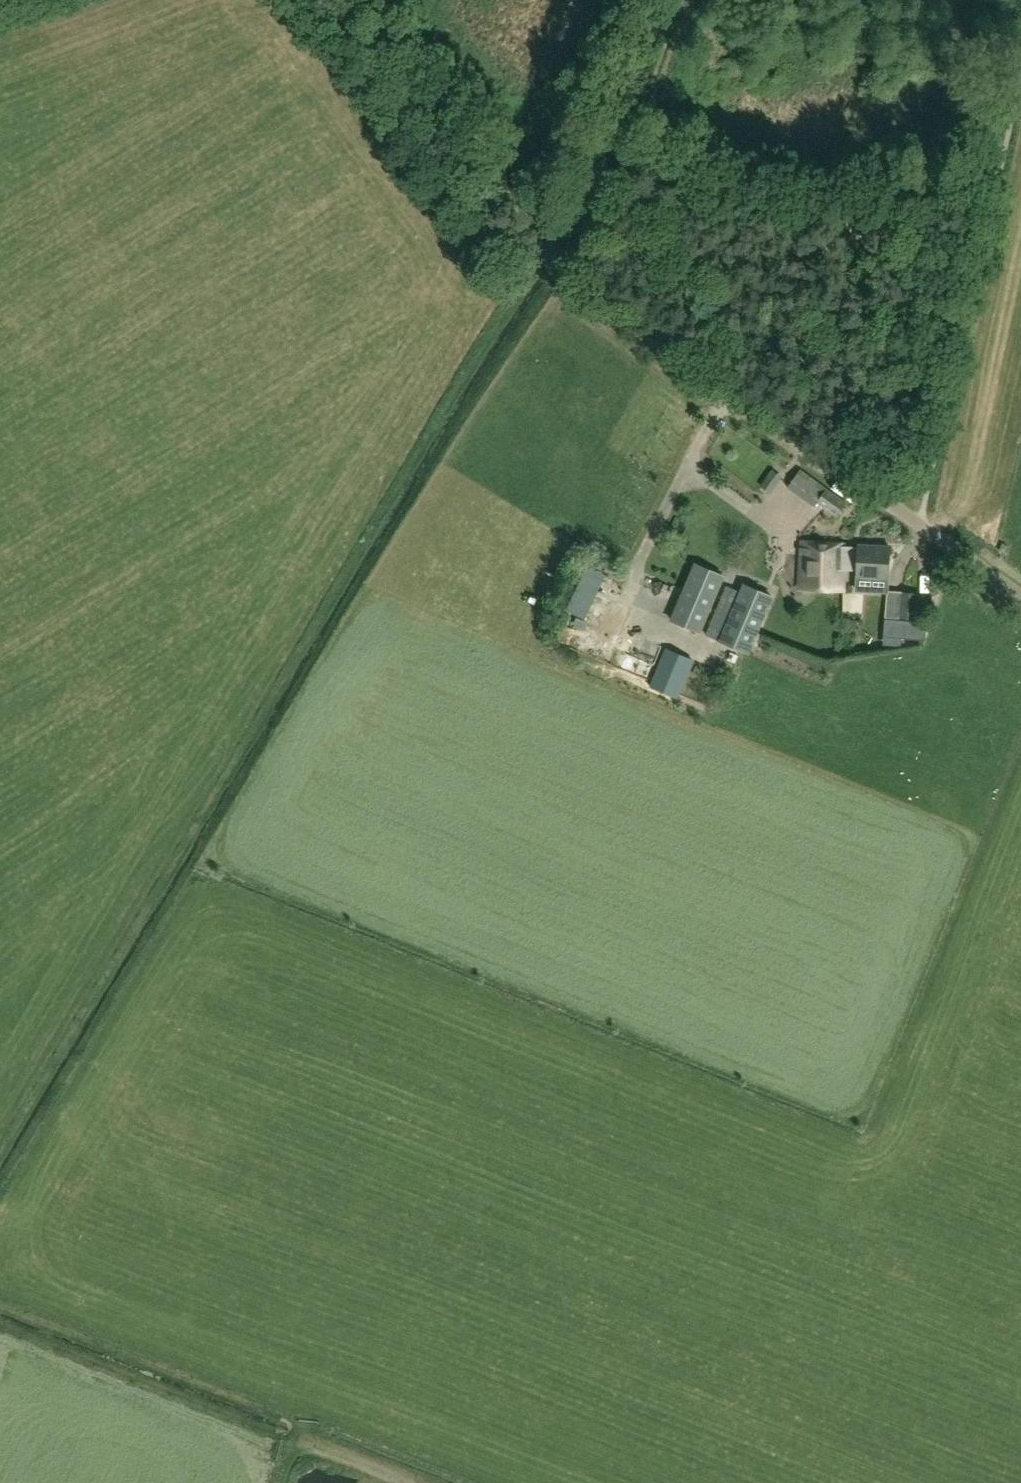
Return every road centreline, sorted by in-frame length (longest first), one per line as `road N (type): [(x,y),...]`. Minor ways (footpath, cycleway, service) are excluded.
road 1 (unclassified): [(375,0),(555,244),(1020,601)]

